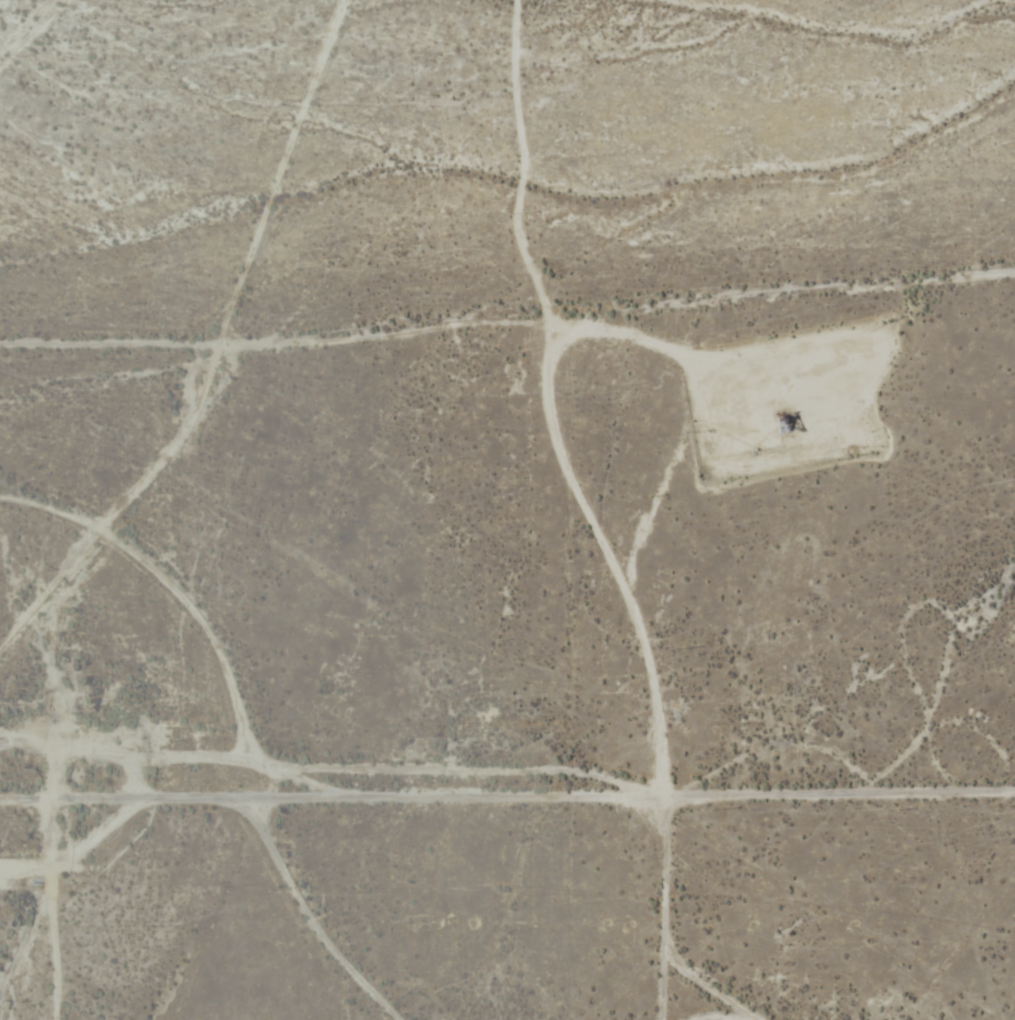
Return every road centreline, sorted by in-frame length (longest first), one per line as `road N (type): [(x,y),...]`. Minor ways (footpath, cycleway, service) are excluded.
road 1 (track): [(1014,295),(143,393),(0,392)]

